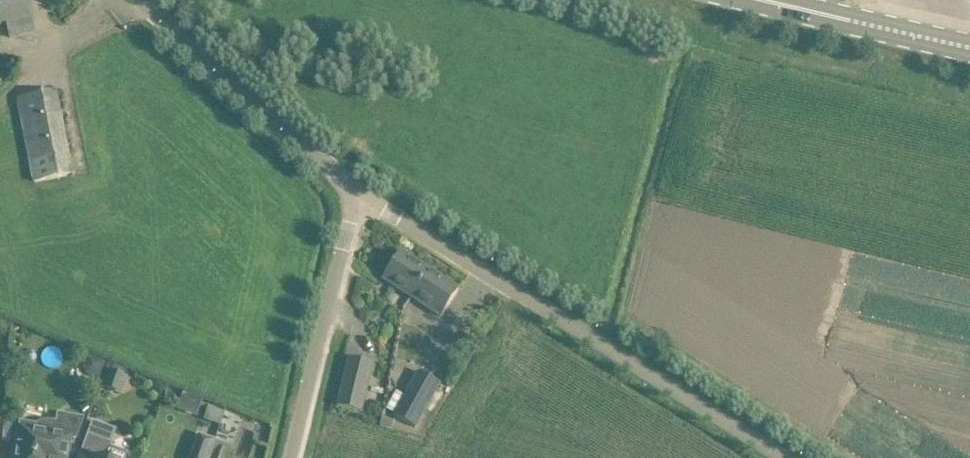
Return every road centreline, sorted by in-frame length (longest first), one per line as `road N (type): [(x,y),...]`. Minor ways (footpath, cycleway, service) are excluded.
road 1 (unclassified): [(786,457),(359,192)]
road 2 (unclassified): [(359,192),(146,0)]
road 3 (unclassified): [(291,457),(359,192)]
road 4 (secondary): [(969,44),(761,0)]

